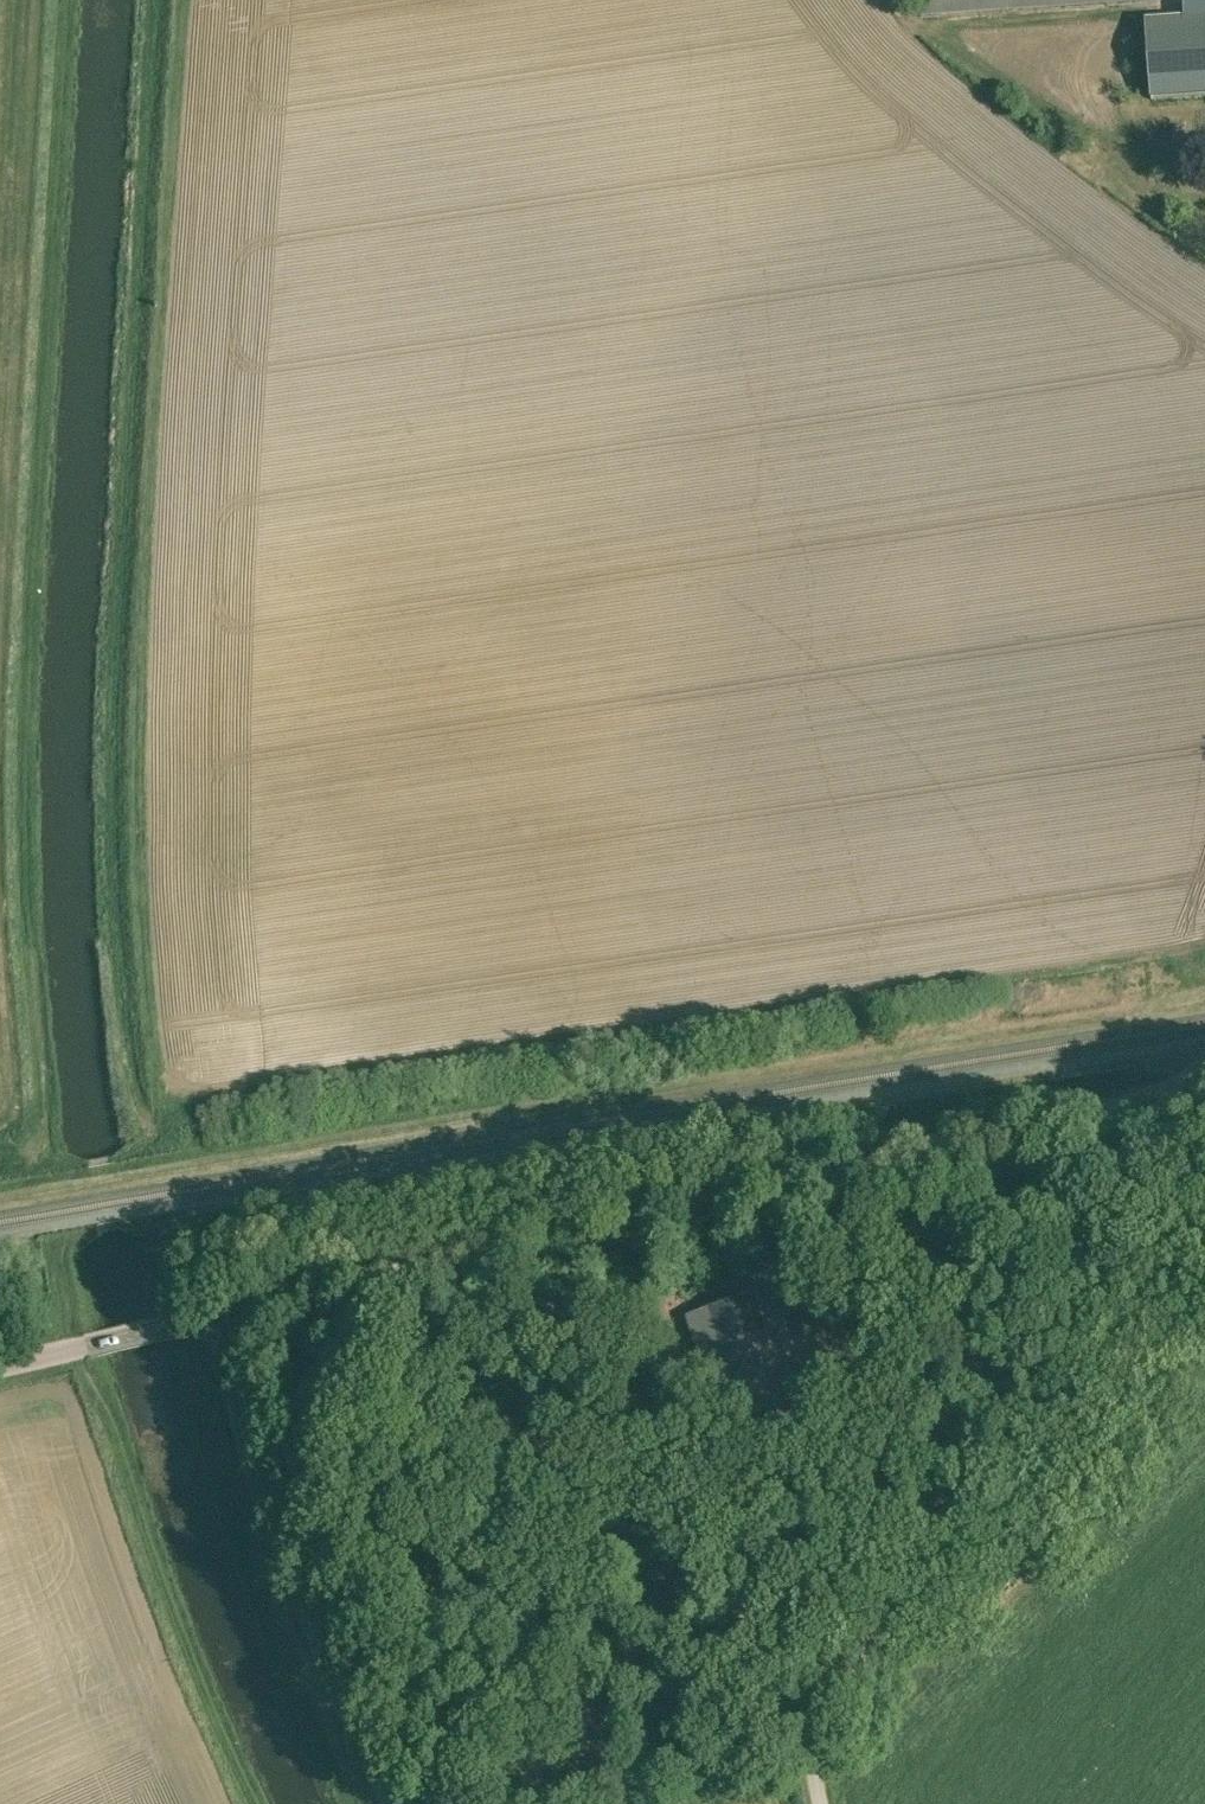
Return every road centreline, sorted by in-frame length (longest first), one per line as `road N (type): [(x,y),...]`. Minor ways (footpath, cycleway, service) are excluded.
road 1 (unclassified): [(0,1365),(1133,1109),(1176,1089)]
road 2 (track): [(820,1803),(814,1748),(829,1696),(1035,1382),(1104,1242),(1187,1105)]
road 3 (track): [(260,1803),(202,1690),(166,1597),(113,1409),(83,1347)]

